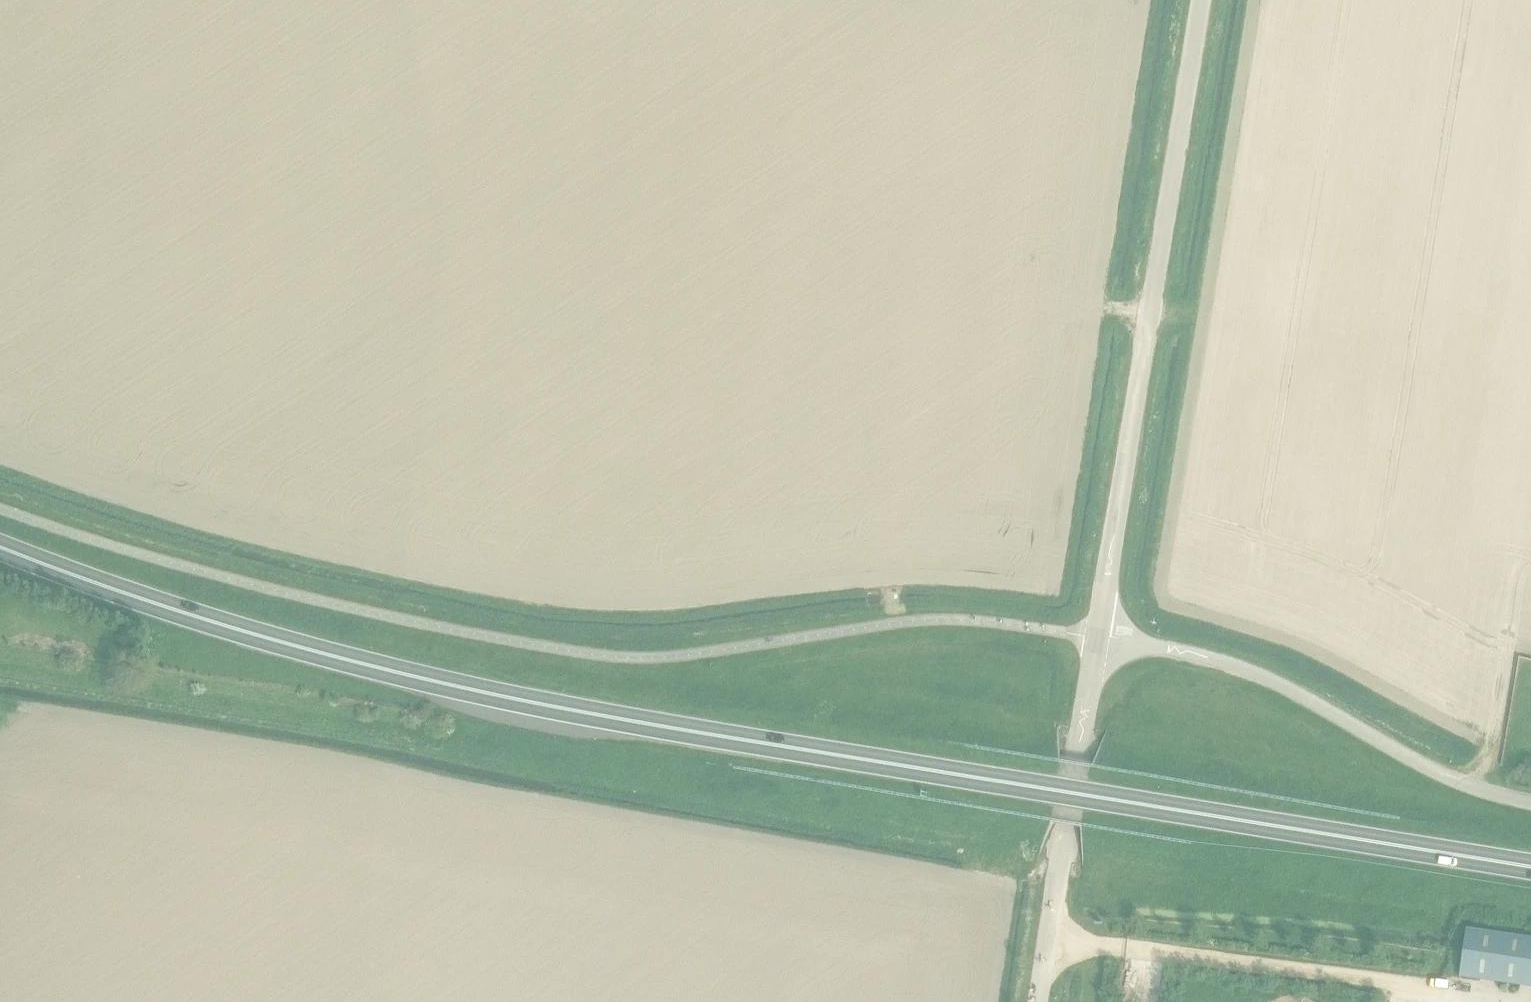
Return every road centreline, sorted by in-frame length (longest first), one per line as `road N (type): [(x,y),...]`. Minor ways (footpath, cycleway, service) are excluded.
road 1 (trunk): [(0,548),(264,638),(417,677),(625,719),(1530,866)]
road 2 (unclassified): [(1097,637),(1211,0)]
road 3 (unclassified): [(1530,802),(1479,789),(1233,661),(1097,637)]
road 4 (unclassified): [(1039,1001),(1097,637)]

